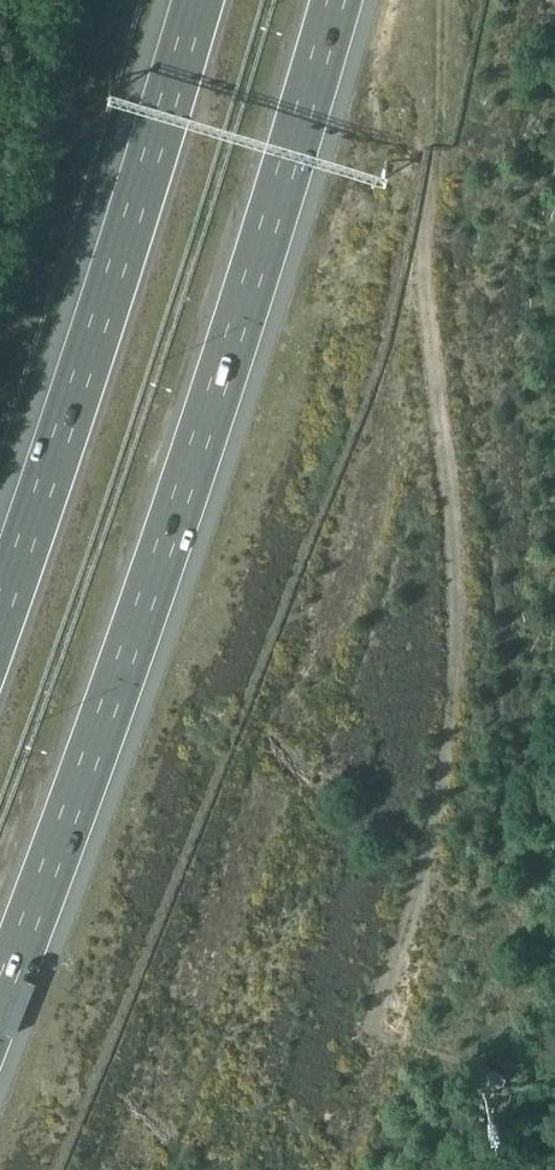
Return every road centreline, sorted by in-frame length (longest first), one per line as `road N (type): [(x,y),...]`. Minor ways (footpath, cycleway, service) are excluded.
road 1 (motorway): [(0,1004),(208,413),(336,0)]
road 2 (track): [(373,1032),(422,882),(457,676),(456,557),(423,282),(444,0)]
road 3 (motorway): [(199,0),(0,623)]

